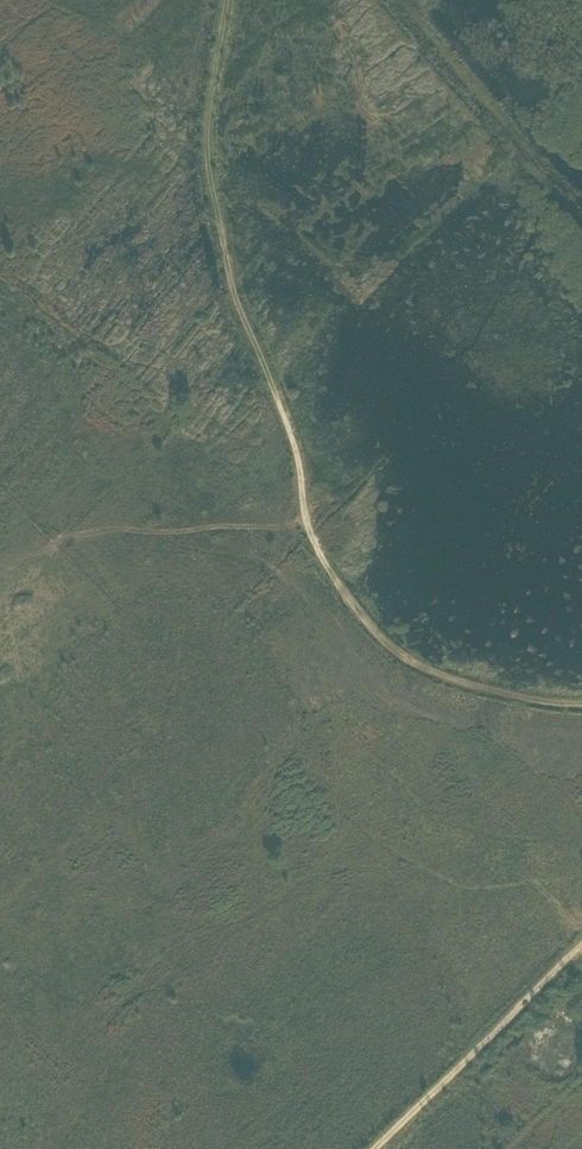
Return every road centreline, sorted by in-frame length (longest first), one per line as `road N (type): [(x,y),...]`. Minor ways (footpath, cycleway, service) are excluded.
road 1 (track): [(226,0),(205,131),(214,208),(231,288),(294,441),(311,540),(346,596),(424,669),(560,704),(581,702)]
road 2 (track): [(374,1148),(581,945)]
road 3 (track): [(581,200),(522,145),(398,0)]

